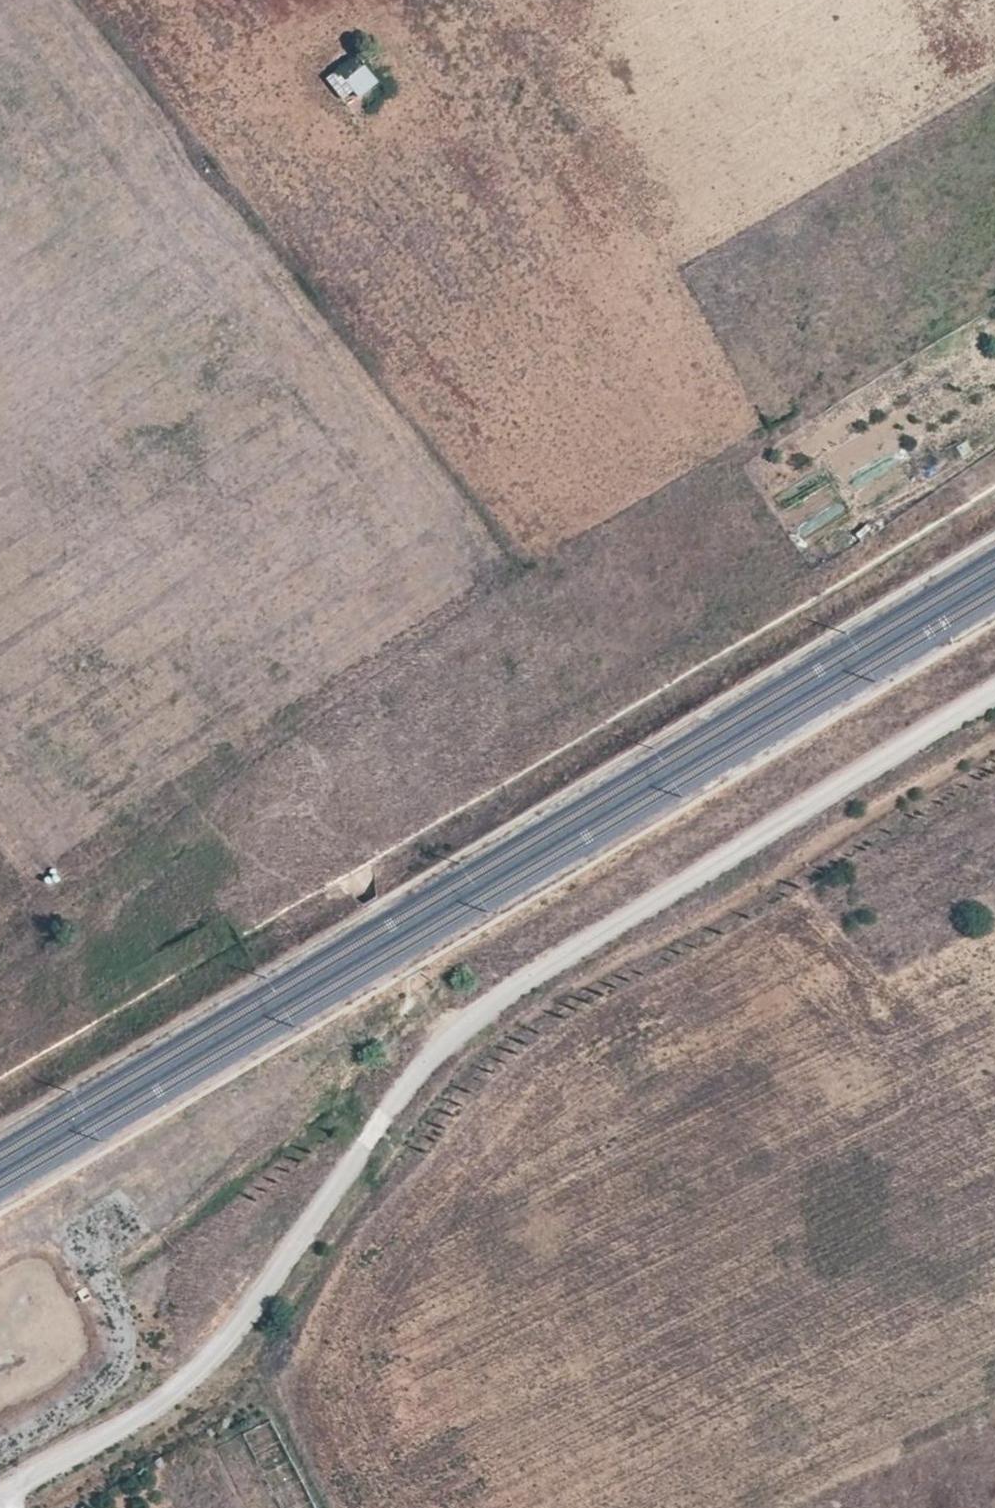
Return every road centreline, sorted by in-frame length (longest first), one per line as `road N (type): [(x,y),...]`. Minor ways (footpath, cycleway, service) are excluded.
road 1 (track): [(994,695),(474,1019),(421,1061),(202,1381),(0,1495)]
road 2 (track): [(0,1450),(113,1378),(126,1334),(120,1305),(86,1244),(129,1217)]

